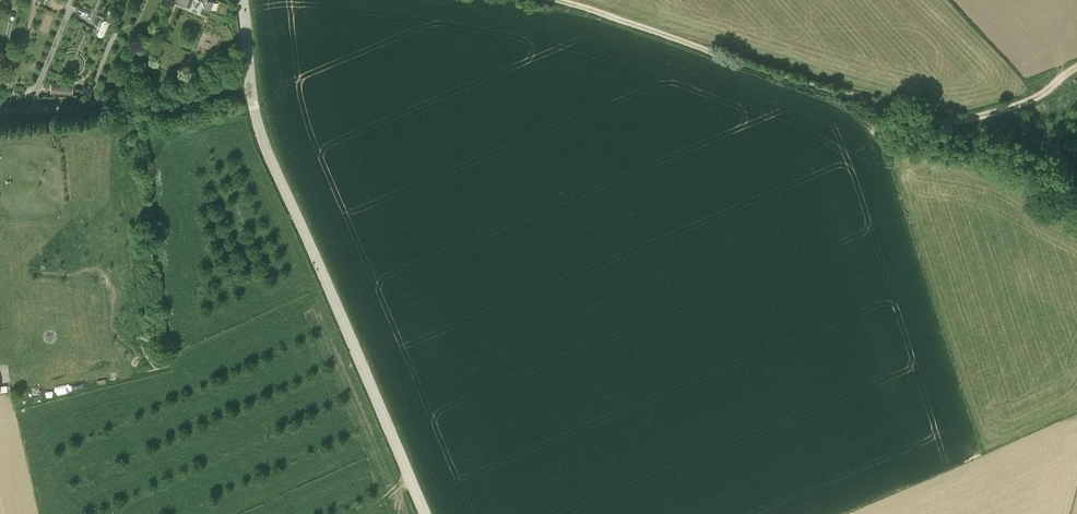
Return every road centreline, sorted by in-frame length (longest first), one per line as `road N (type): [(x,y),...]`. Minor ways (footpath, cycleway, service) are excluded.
road 1 (tertiary): [(426,513),(267,152),(243,0)]
road 2 (track): [(557,0),(935,121)]
road 3 (track): [(0,112),(195,94),(250,80)]
road 4 (track): [(935,121),(1076,190)]
road 5 (track): [(935,121),(1031,100),(1076,69)]

